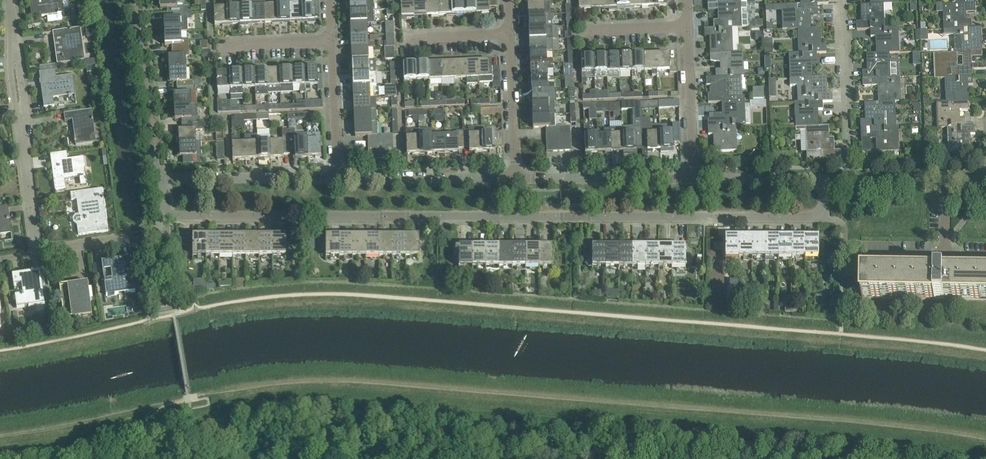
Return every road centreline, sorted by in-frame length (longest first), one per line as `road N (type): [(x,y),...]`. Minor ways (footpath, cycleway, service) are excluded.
road 1 (residential): [(162,217),(825,217),(825,179),(693,178)]
road 2 (residential): [(162,217),(153,236),(33,250),(4,0)]
road 3 (residential): [(338,178),(156,178)]
road 4 (residential): [(133,0),(156,178)]
road 5 (residential): [(693,178),(515,178)]
road 6 (residential): [(515,178),(338,178)]
road 7 (residential): [(850,176),(843,0)]
road 8 (residential): [(693,178),(688,28)]
road 9 (residential): [(515,178),(510,36)]
road 10 (residential): [(338,178),(332,42)]
road 11 (residential): [(332,42),(209,47)]

